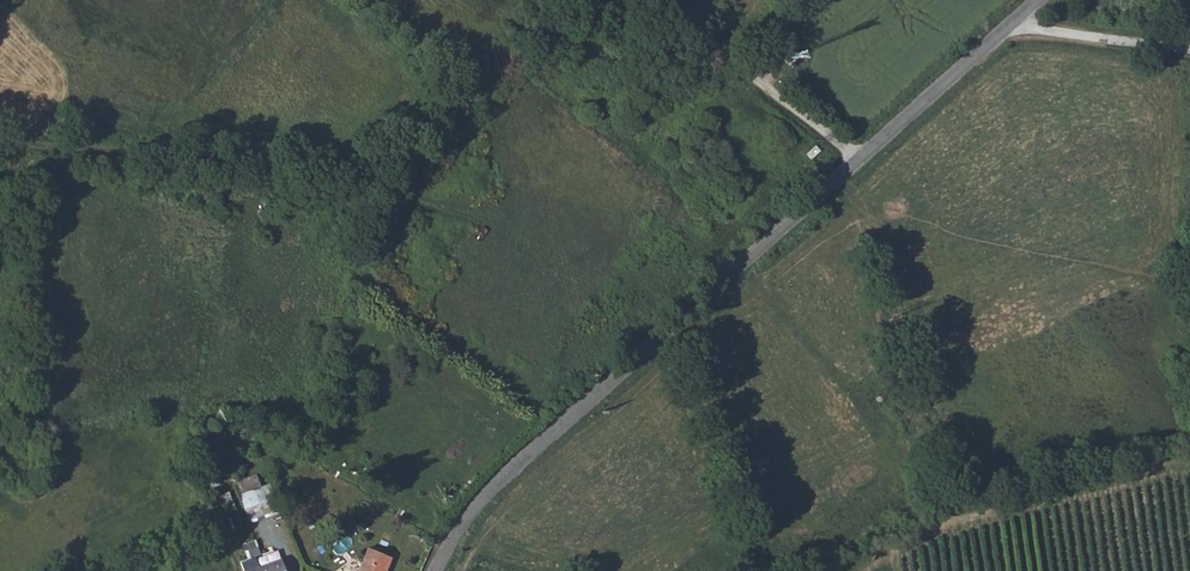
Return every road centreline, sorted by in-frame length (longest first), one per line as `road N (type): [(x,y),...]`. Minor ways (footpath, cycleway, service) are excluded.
road 1 (tertiary): [(435,570),(466,515),(495,484),(1037,0)]
road 2 (track): [(551,0),(379,172),(335,184),(0,143)]
road 3 (track): [(658,0),(860,162)]
road 4 (track): [(1189,48),(1012,23)]

